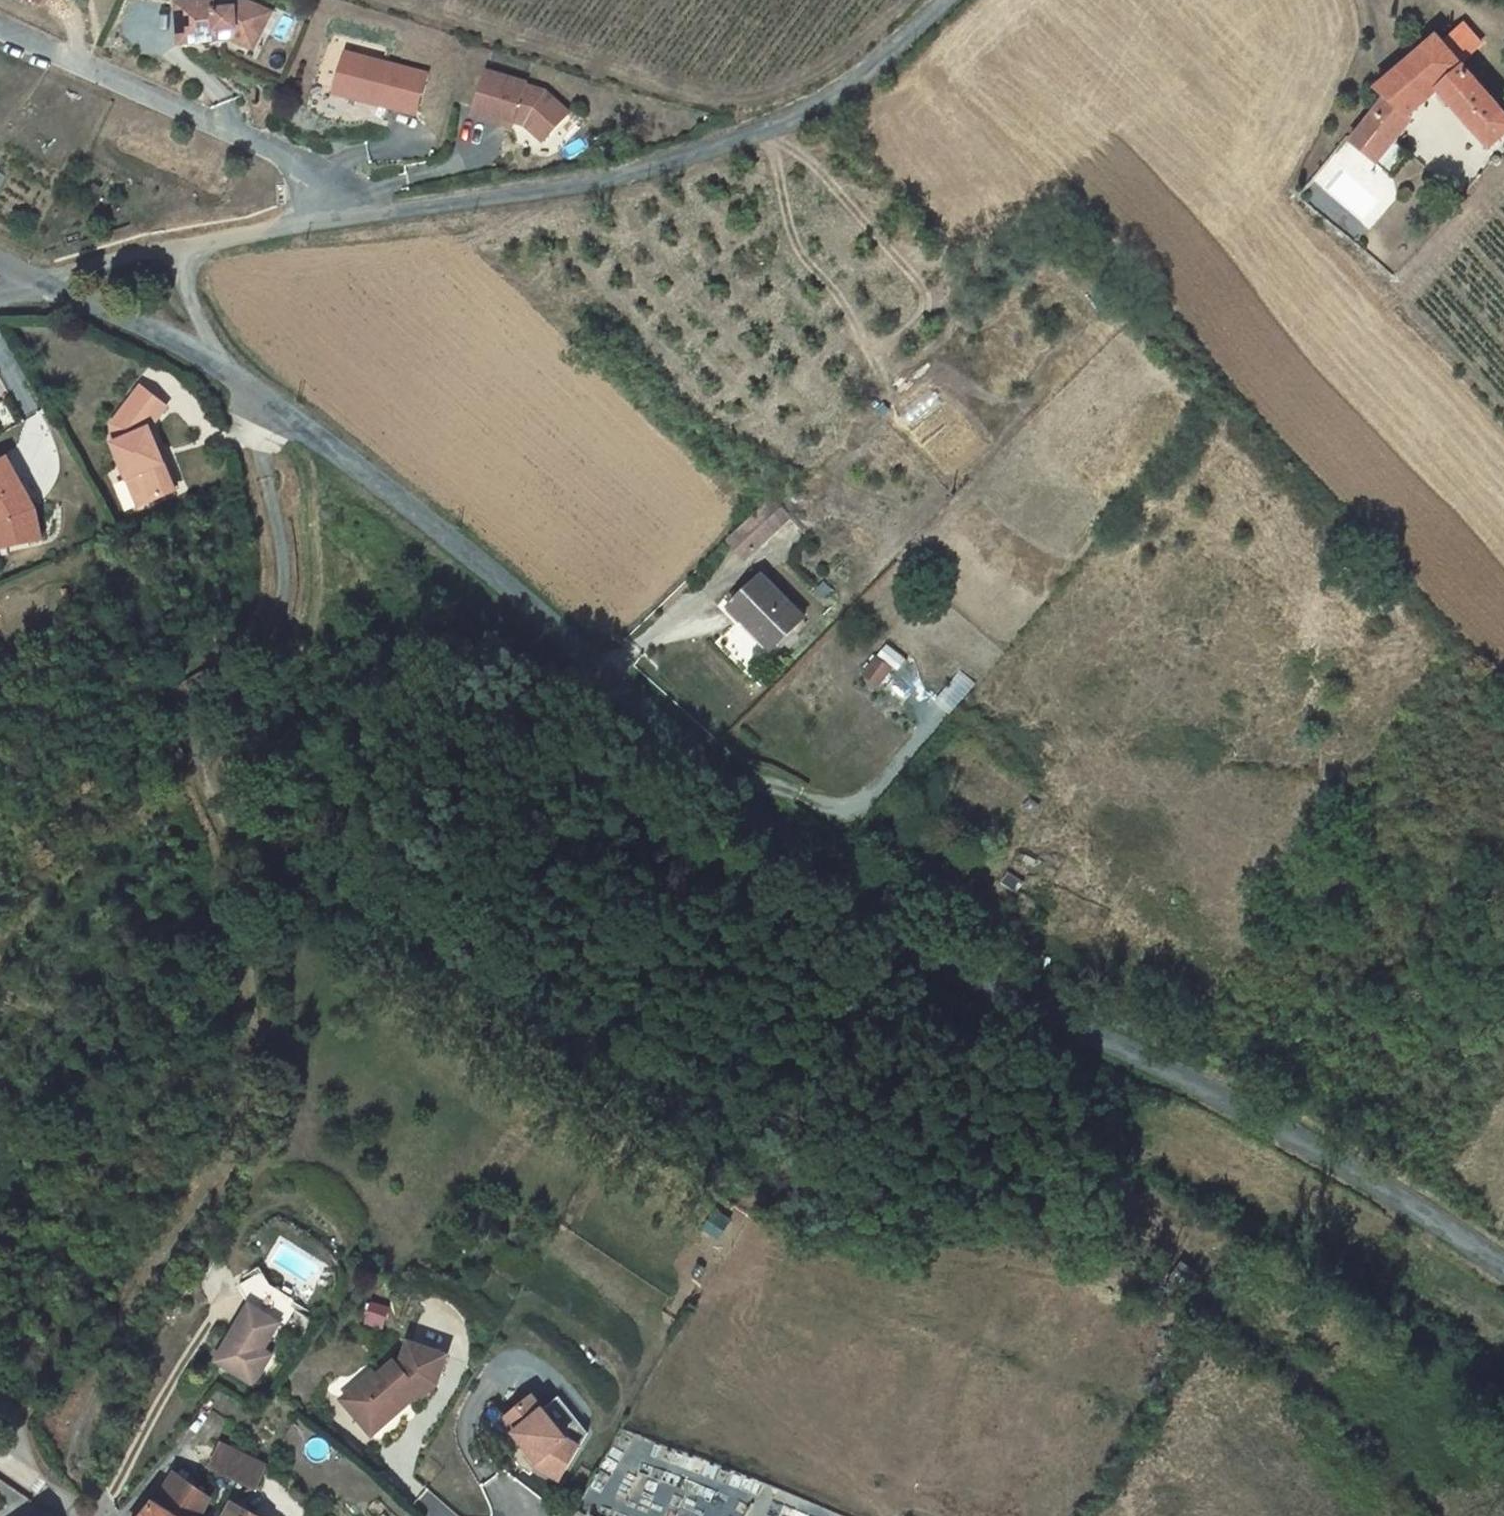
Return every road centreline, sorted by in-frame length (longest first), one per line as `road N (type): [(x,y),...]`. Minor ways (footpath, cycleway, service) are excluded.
road 1 (unclassified): [(222,369),(511,603),(859,923),(1273,1124),(1503,1268)]
road 2 (unclassified): [(947,0),(891,52),(801,114),(730,144),(521,195),(341,221)]
road 3 (residential): [(341,221),(322,178),(293,160),(0,22)]
road 4 (unclassified): [(47,285),(222,369)]
road 5 (unclassified): [(341,221),(178,253)]
road 6 (unclassified): [(178,253),(47,285)]
road 7 (unclassified): [(178,253),(188,306),(222,369)]

